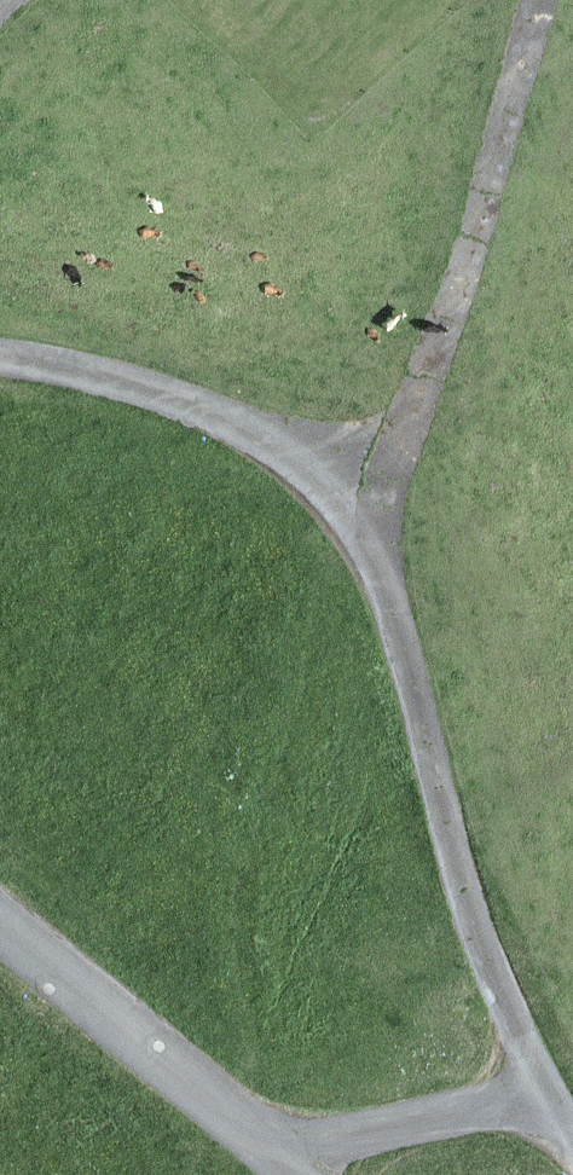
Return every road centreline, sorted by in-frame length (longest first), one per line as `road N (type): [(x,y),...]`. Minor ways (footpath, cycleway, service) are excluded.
road 1 (track): [(0,346),(84,355),(331,442),(387,515),(405,561),(486,907),(572,1110)]
road 2 (track): [(387,515),(429,412),(561,0)]
road 3 (track): [(0,905),(335,1174)]
road 4 (track): [(302,1144),(563,1089)]

